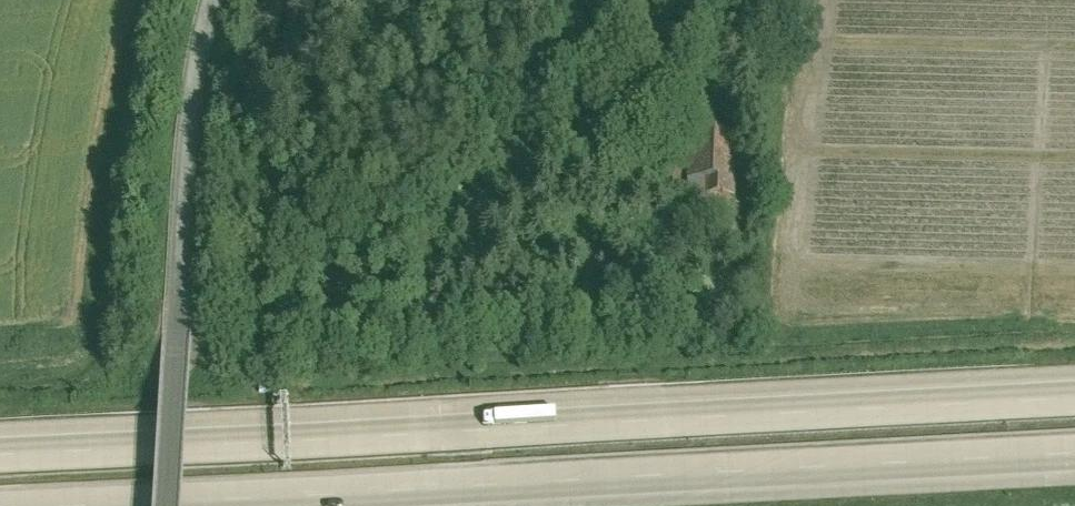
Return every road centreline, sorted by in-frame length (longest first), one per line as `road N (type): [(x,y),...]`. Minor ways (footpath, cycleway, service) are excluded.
road 1 (motorway): [(1074,387),(0,448)]
road 2 (motorway): [(252,505),(1074,460)]
road 3 (residential): [(218,0),(192,119),(167,505)]

